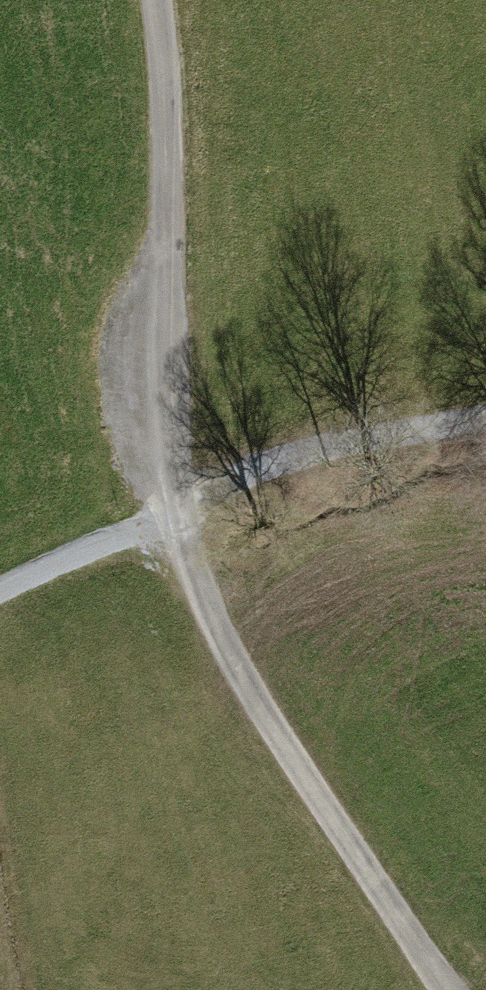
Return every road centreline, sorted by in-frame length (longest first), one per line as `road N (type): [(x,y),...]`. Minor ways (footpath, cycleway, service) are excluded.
road 1 (track): [(156,0),(171,271),(167,512),(267,721),(448,989)]
road 2 (track): [(485,417),(276,459),(0,589)]

